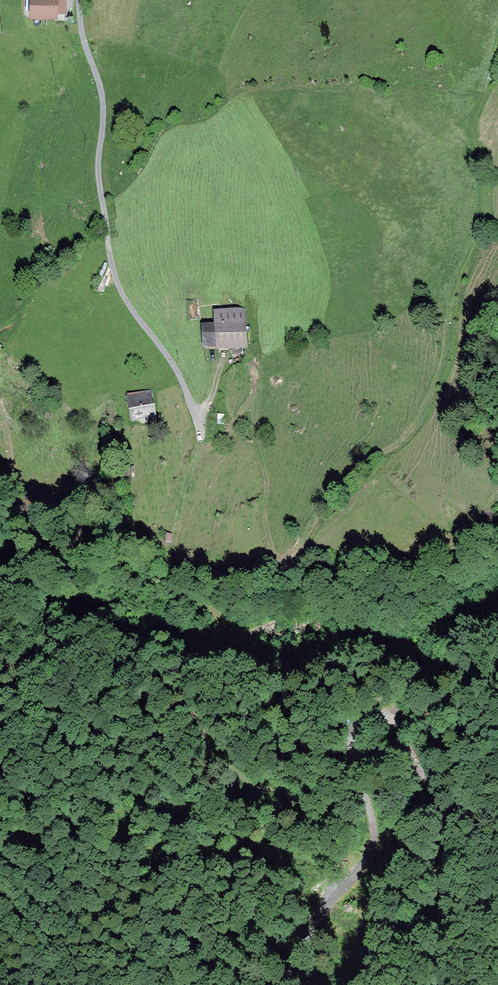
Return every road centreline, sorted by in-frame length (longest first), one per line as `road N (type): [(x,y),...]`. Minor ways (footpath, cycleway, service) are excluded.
road 1 (track): [(497,33),(472,137),(480,218),(450,305),(447,348),(411,430),(320,498),(305,540),(288,555),(275,553),(263,512),(269,485),(252,435),(230,432),(200,447)]
road 2 (track): [(200,447),(198,412),(176,364),(116,275),(98,162),(102,92),(79,0)]
road 3 (track): [(391,716),(414,686),(408,671),(279,661),(273,622),(216,606),(177,584),(172,544),(200,447)]
road 4 (track): [(283,984),(315,917),(375,842),(352,745),(356,723),(374,713),(391,716),(428,784)]
road 5 (track): [(428,784),(447,846),(433,984)]

